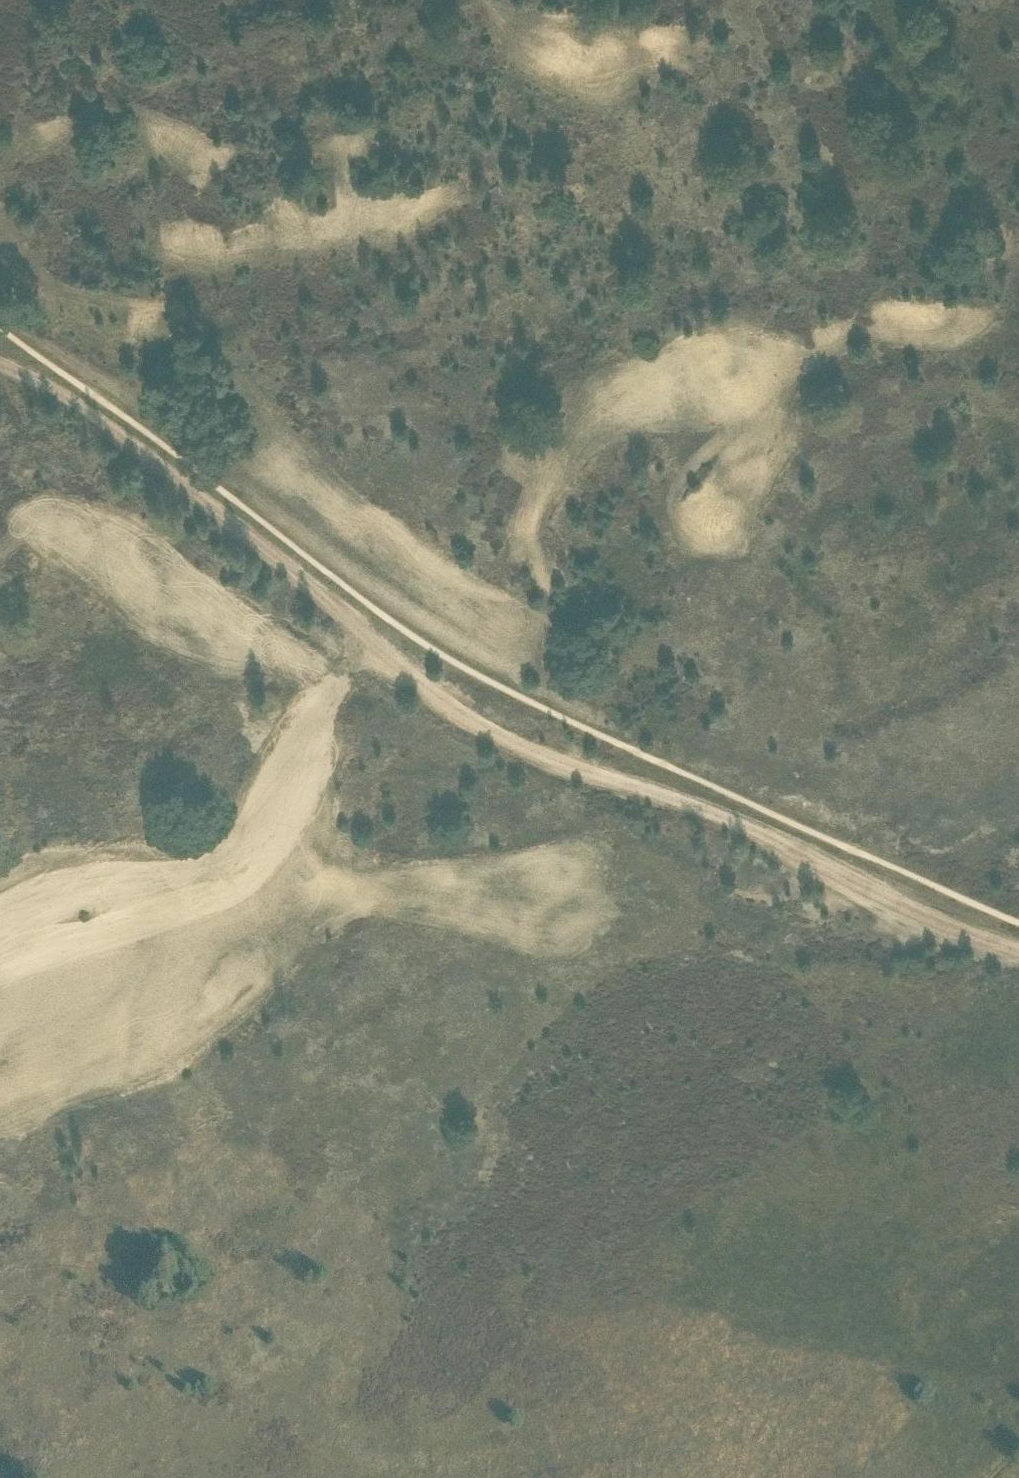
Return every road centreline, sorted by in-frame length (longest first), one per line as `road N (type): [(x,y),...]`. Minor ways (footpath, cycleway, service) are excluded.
road 1 (track): [(1018,949),(693,802),(534,749),(398,665),(277,553),(104,429),(0,369)]

